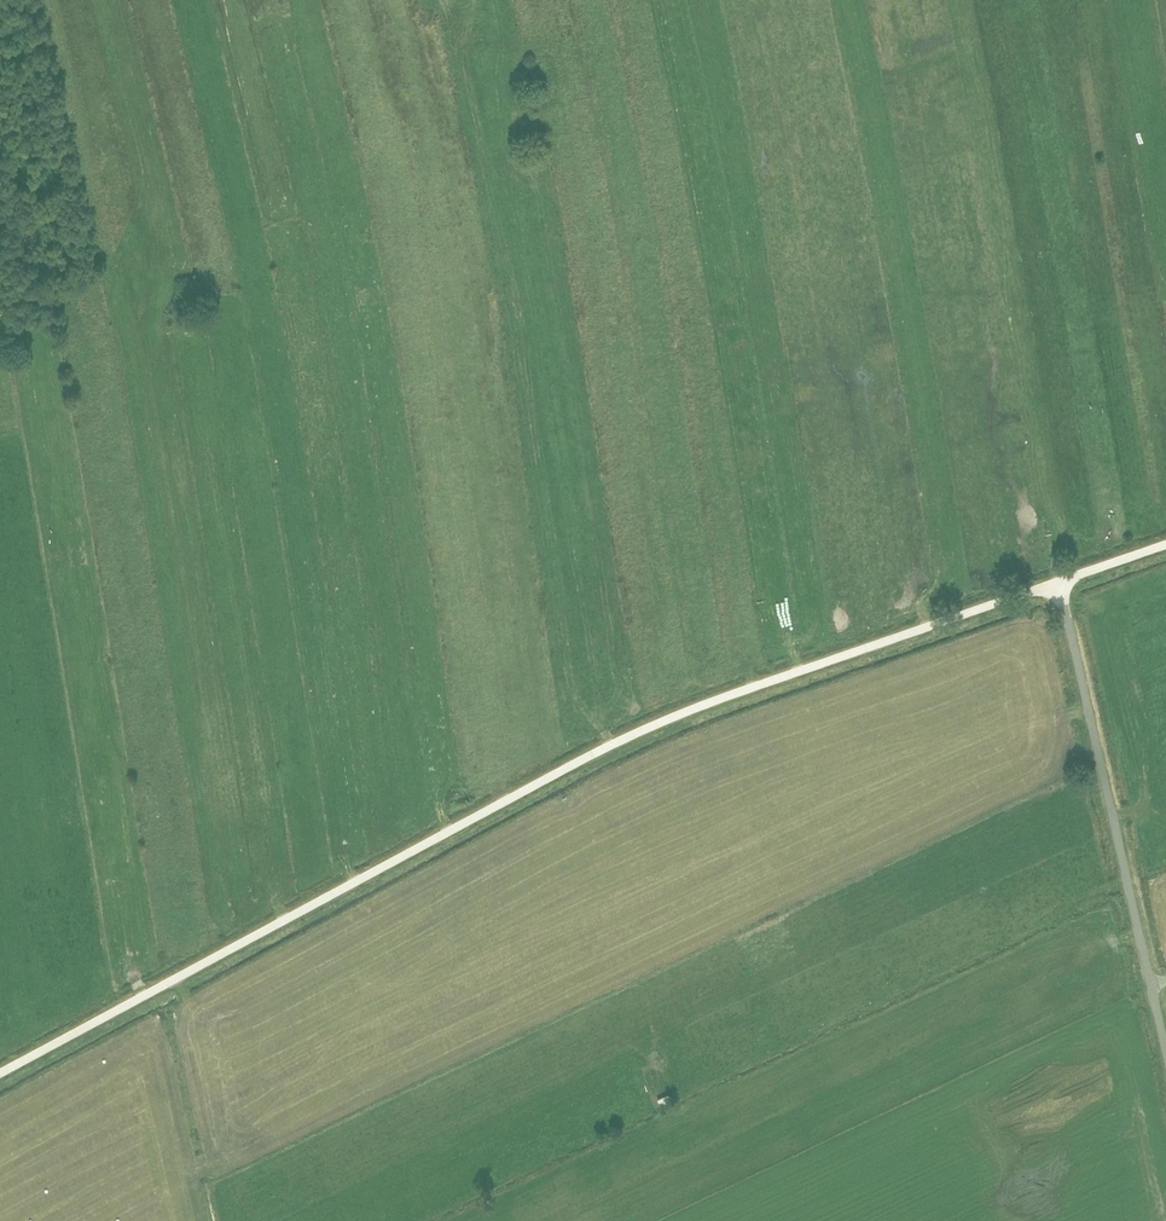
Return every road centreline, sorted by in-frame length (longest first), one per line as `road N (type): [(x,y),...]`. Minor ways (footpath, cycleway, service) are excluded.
road 1 (unclassified): [(0,1073),(612,743),(741,690),(1058,582)]
road 2 (unclassified): [(1165,1050),(1058,582)]

